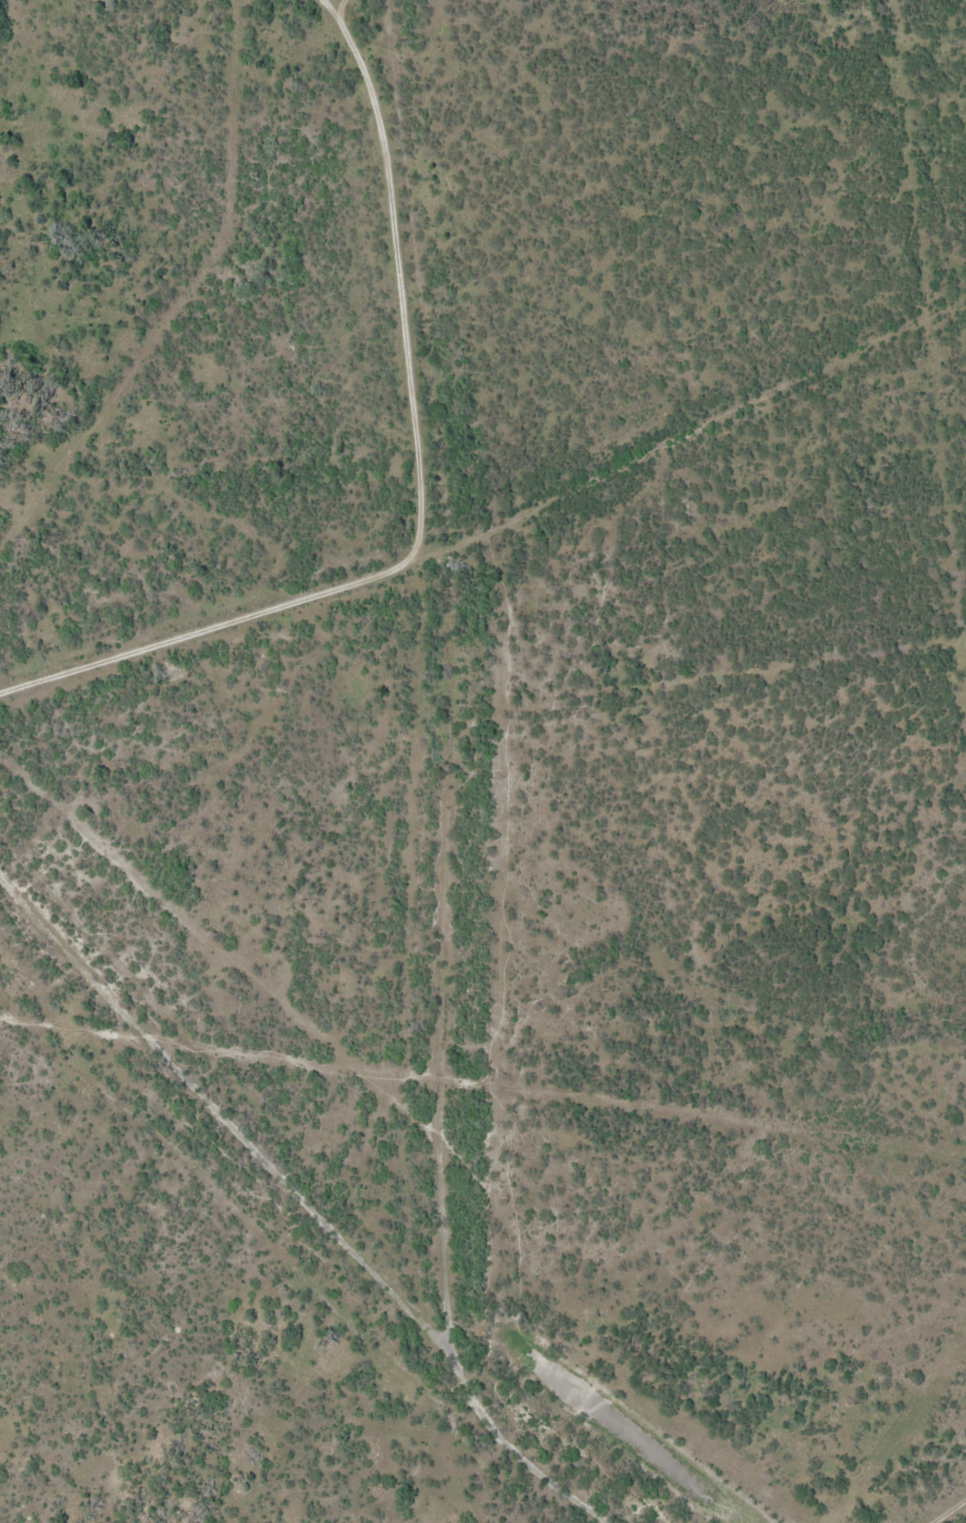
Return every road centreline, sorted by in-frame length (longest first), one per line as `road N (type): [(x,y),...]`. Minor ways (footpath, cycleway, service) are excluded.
road 1 (track): [(0,688),(441,552),(965,282)]

